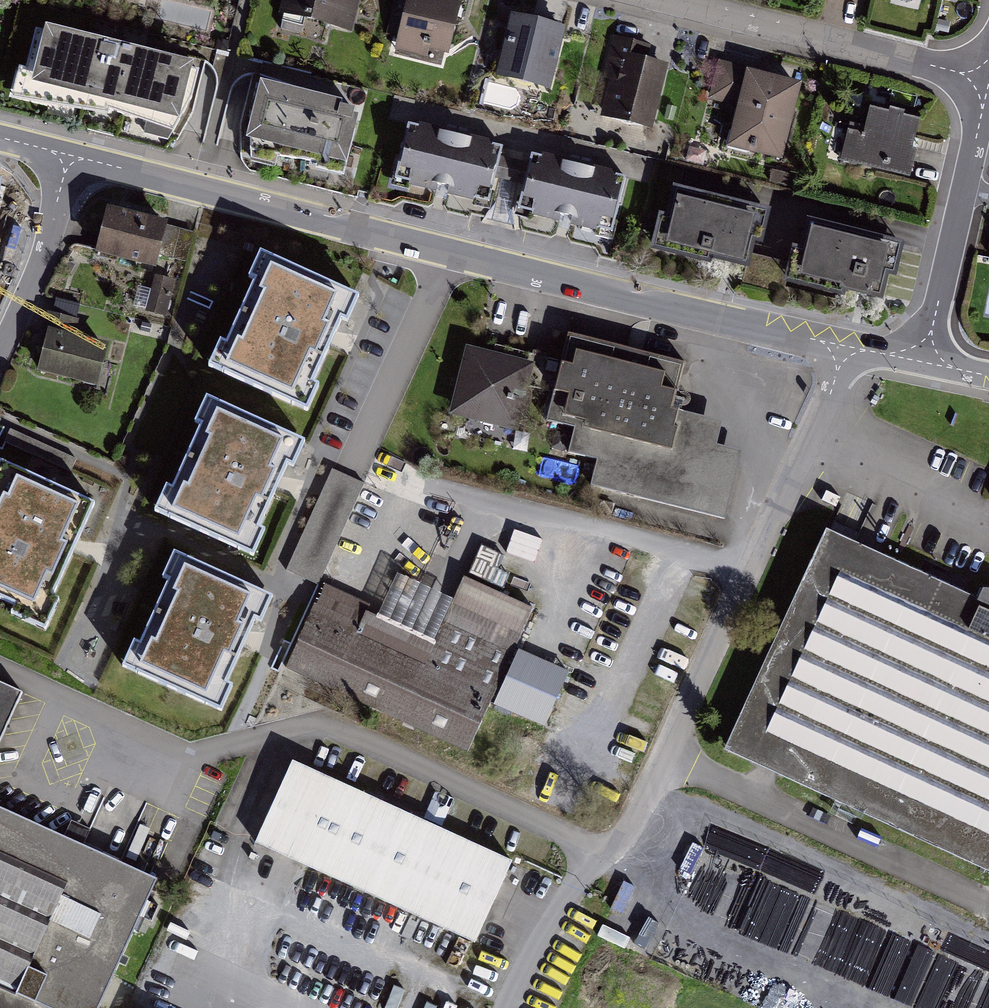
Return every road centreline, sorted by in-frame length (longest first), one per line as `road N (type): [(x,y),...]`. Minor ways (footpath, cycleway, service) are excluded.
road 1 (residential): [(842,346),(67,154)]
road 2 (unclassified): [(842,346),(835,381),(669,757),(988,904)]
road 3 (residential): [(673,0),(988,80)]
road 4 (residential): [(0,352),(42,254),(67,154)]
road 5 (residential): [(925,362),(964,190)]

